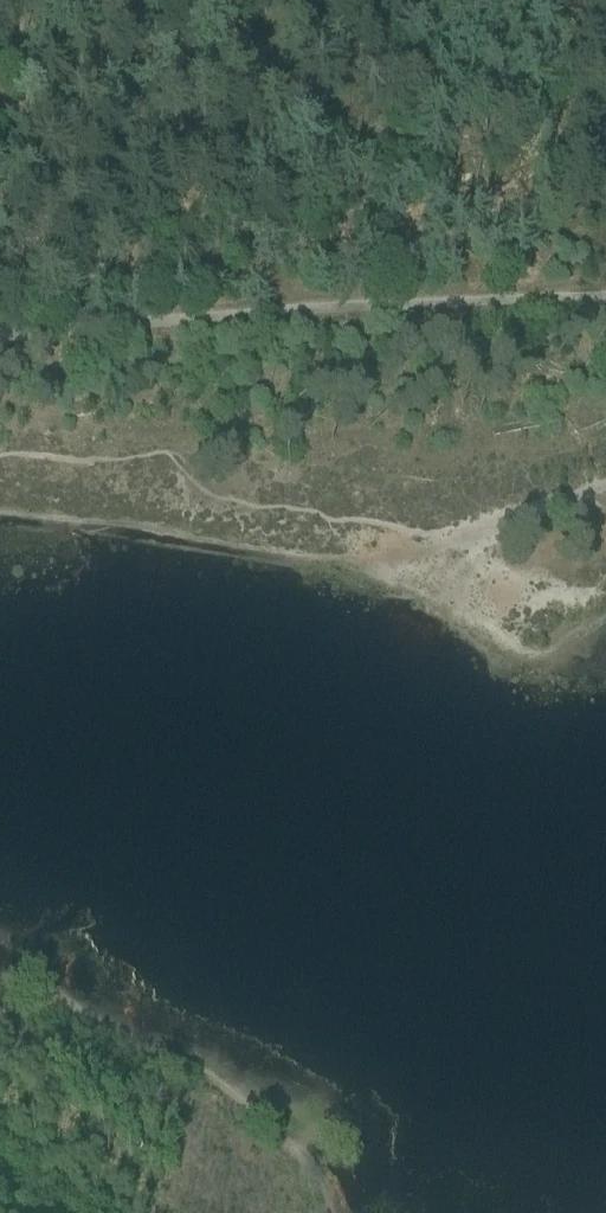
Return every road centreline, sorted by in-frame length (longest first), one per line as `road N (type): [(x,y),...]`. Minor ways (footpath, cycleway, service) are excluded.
road 1 (track): [(605,298),(0,339)]

